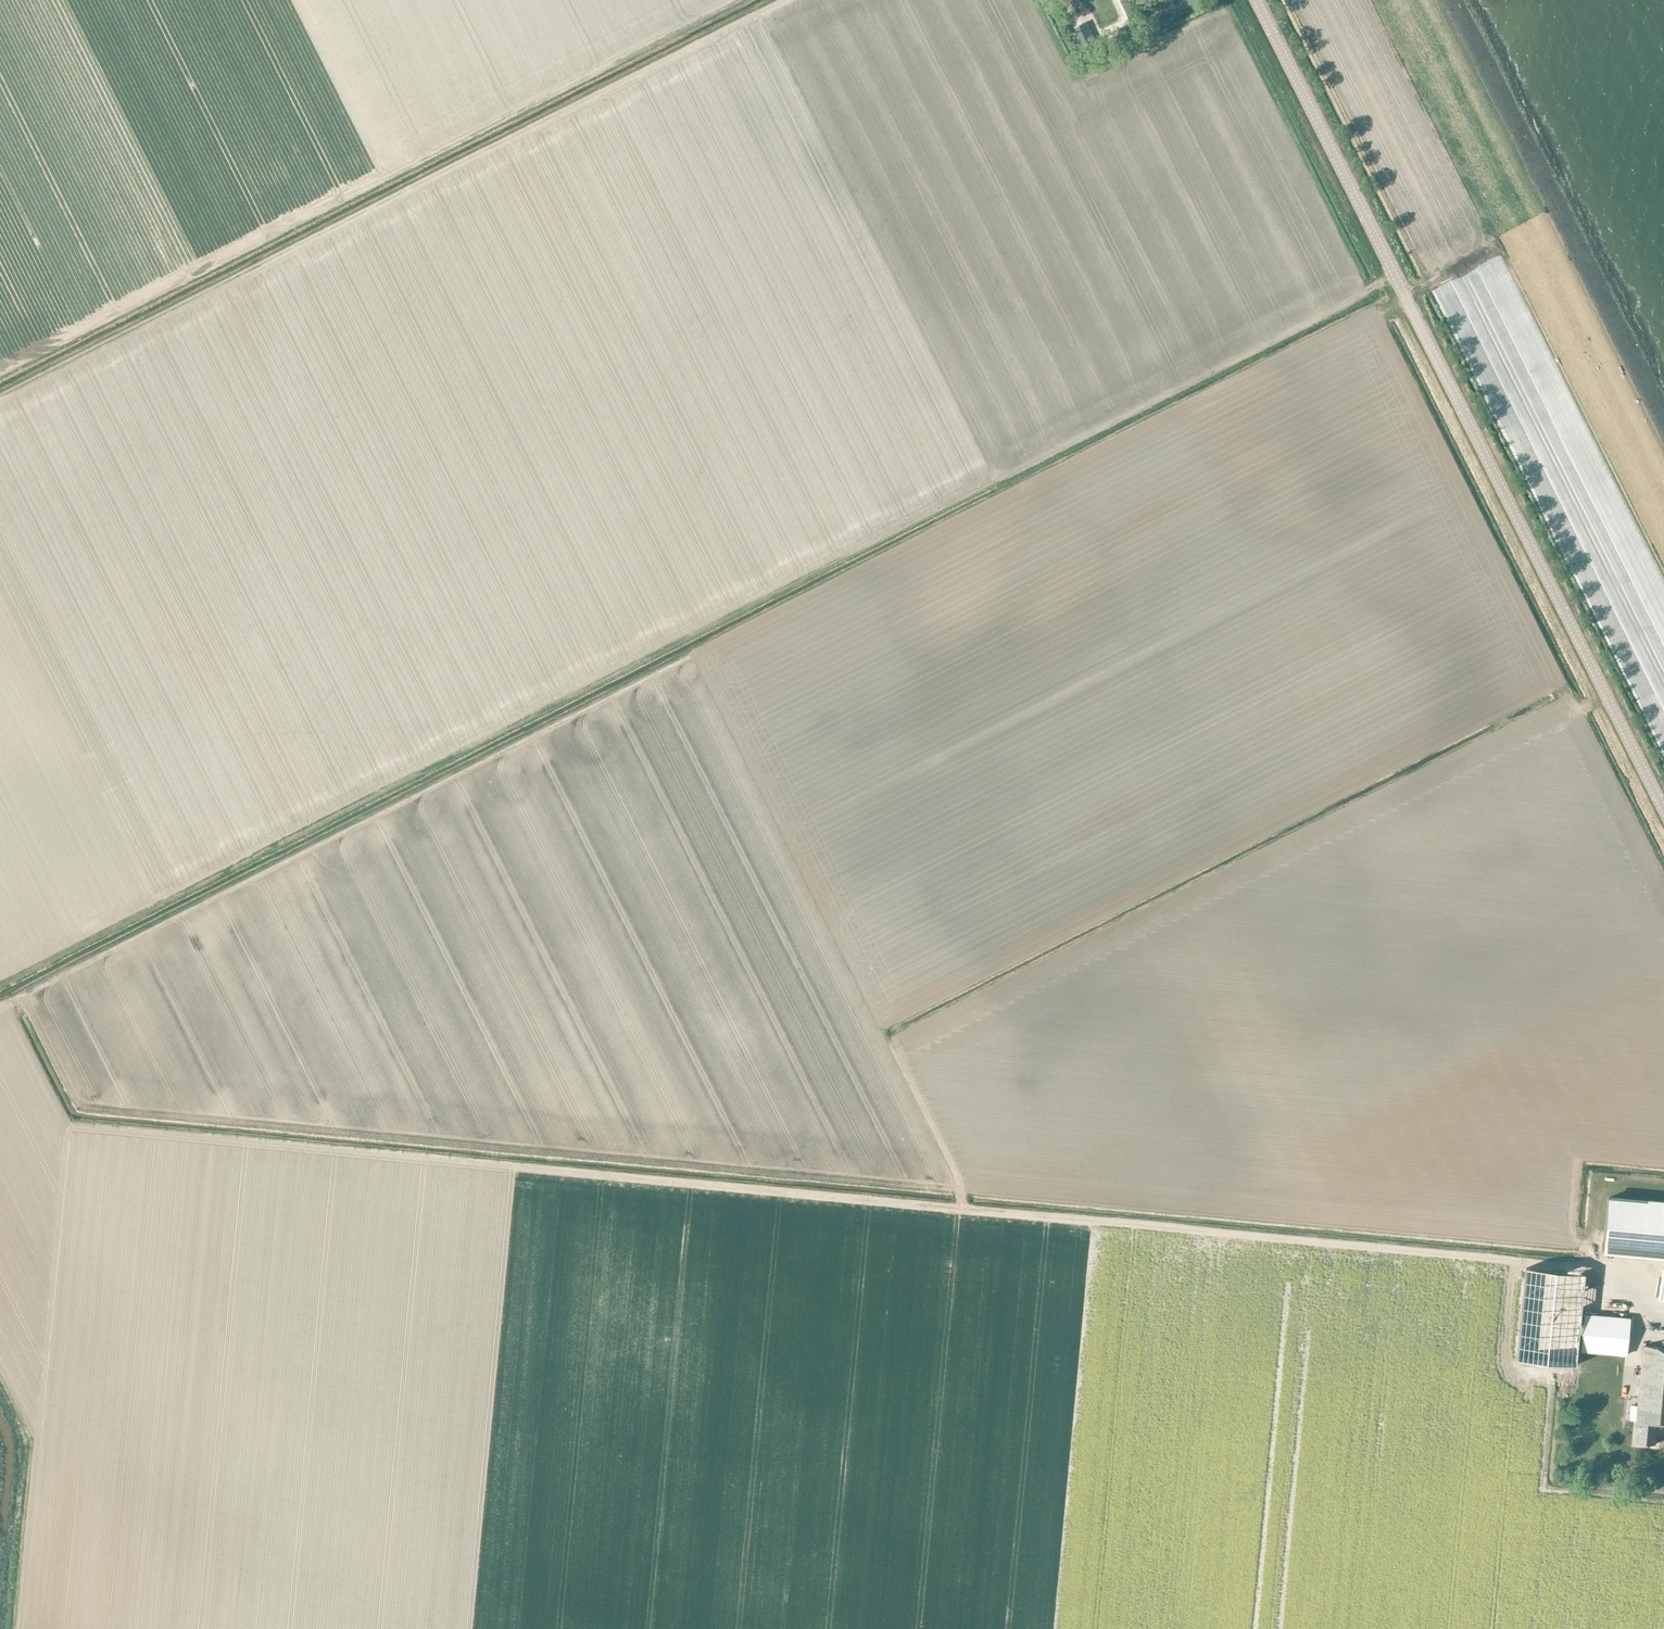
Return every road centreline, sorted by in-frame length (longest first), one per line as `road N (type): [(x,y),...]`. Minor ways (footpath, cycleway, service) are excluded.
road 1 (tertiary): [(1663,809),(1256,0)]
road 2 (track): [(0,394),(788,0)]

